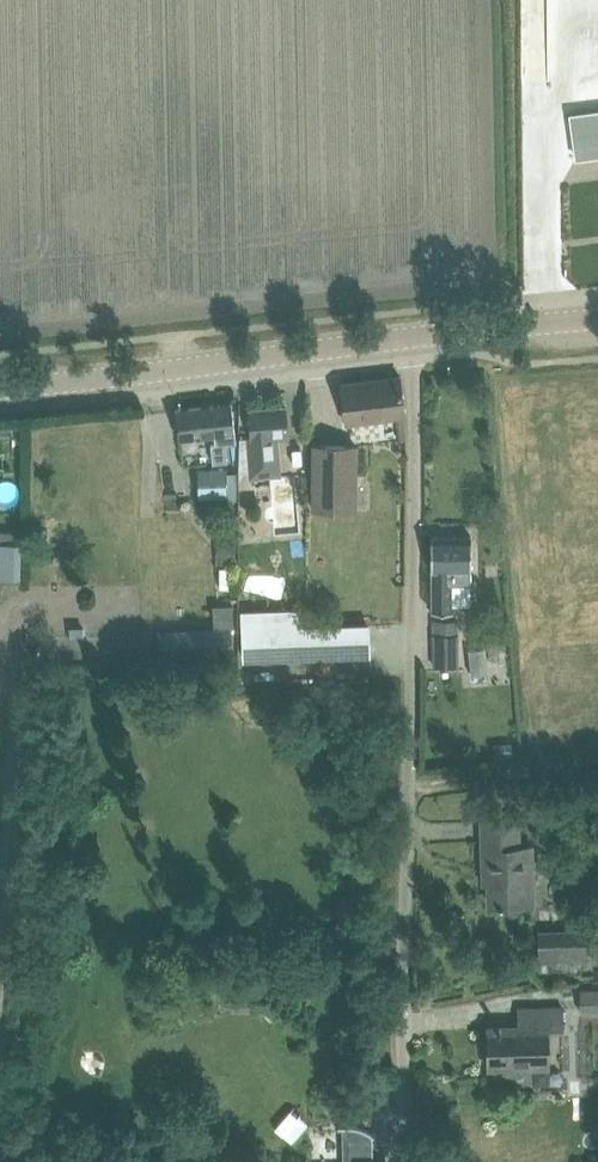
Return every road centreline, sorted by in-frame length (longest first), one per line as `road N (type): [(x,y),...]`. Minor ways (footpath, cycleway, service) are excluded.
road 1 (unclassified): [(413,1161),(410,337)]
road 2 (tertiary): [(410,337),(0,388)]
road 3 (track): [(597,767),(409,787)]
road 4 (tertiary): [(597,316),(410,337)]

